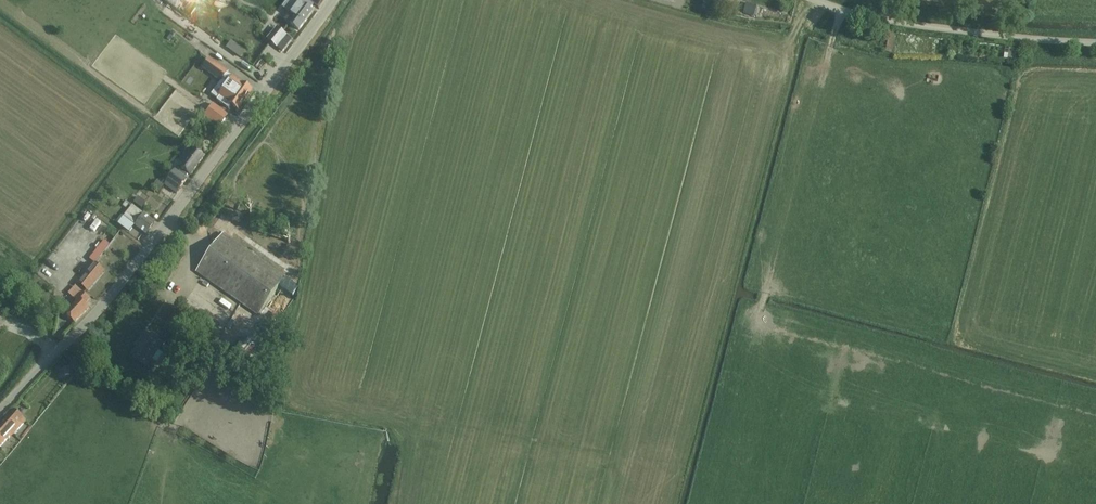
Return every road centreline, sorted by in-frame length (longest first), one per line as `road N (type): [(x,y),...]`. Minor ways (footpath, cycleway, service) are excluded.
road 1 (unclassified): [(0,411),(116,293),(336,0)]
road 2 (unclassified): [(1095,42),(951,33),(818,0)]

